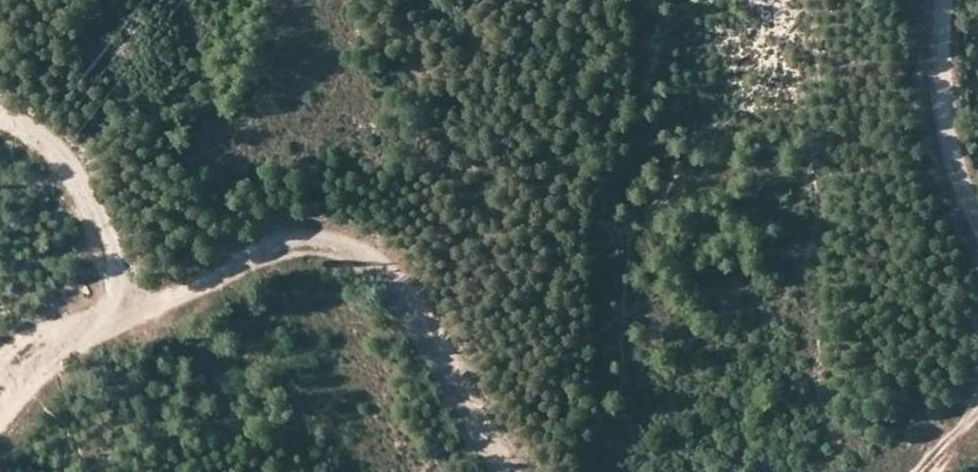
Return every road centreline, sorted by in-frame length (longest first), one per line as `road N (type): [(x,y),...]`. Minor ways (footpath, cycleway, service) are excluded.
road 1 (track): [(0,404),(20,368),(83,329),(195,288),(255,254),(312,247),(352,263),(410,319),(490,471)]
road 2 (track): [(133,313),(81,182),(0,118)]
road 3 (track): [(977,225),(941,117),(939,0)]

